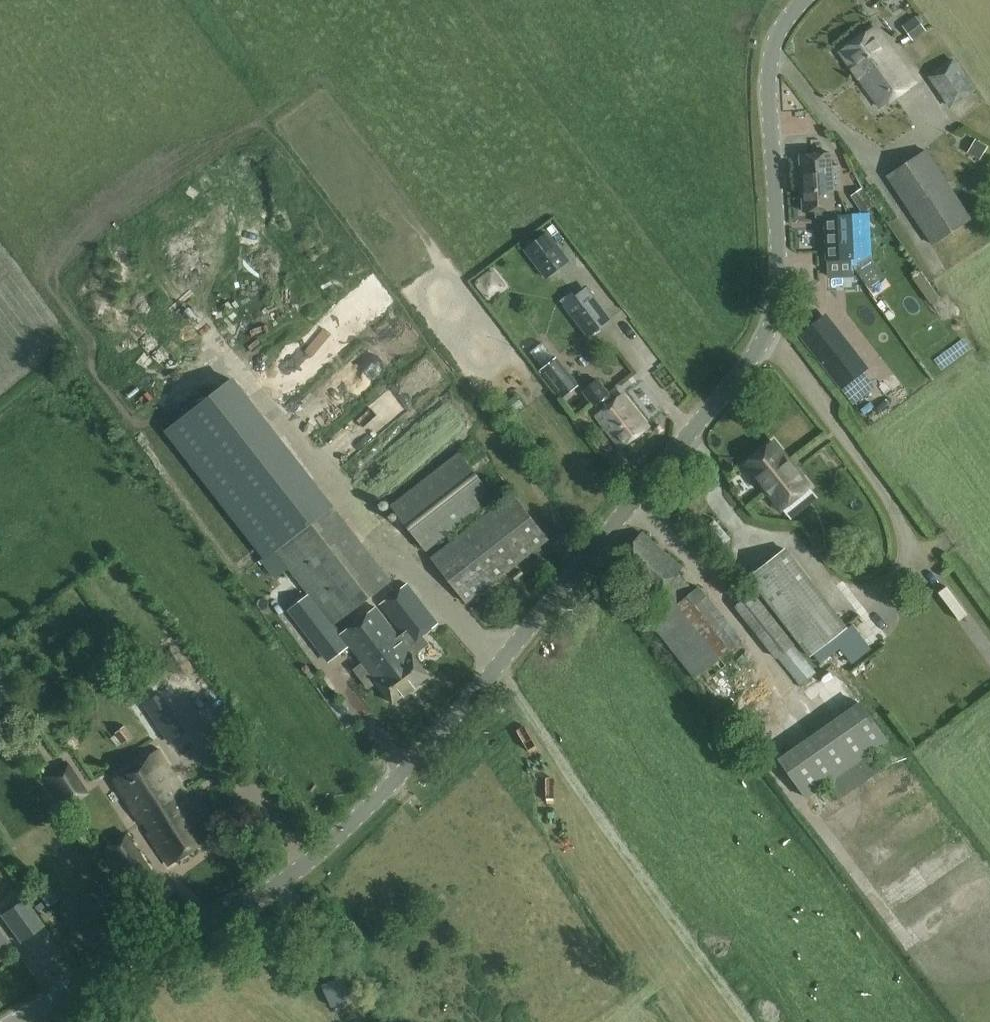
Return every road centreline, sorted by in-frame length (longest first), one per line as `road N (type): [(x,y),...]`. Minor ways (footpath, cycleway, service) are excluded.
road 1 (unclassified): [(11,1021),(280,881),(346,827),(559,591),(756,342),(777,302),(782,253),(769,82),(777,37),(803,0)]

